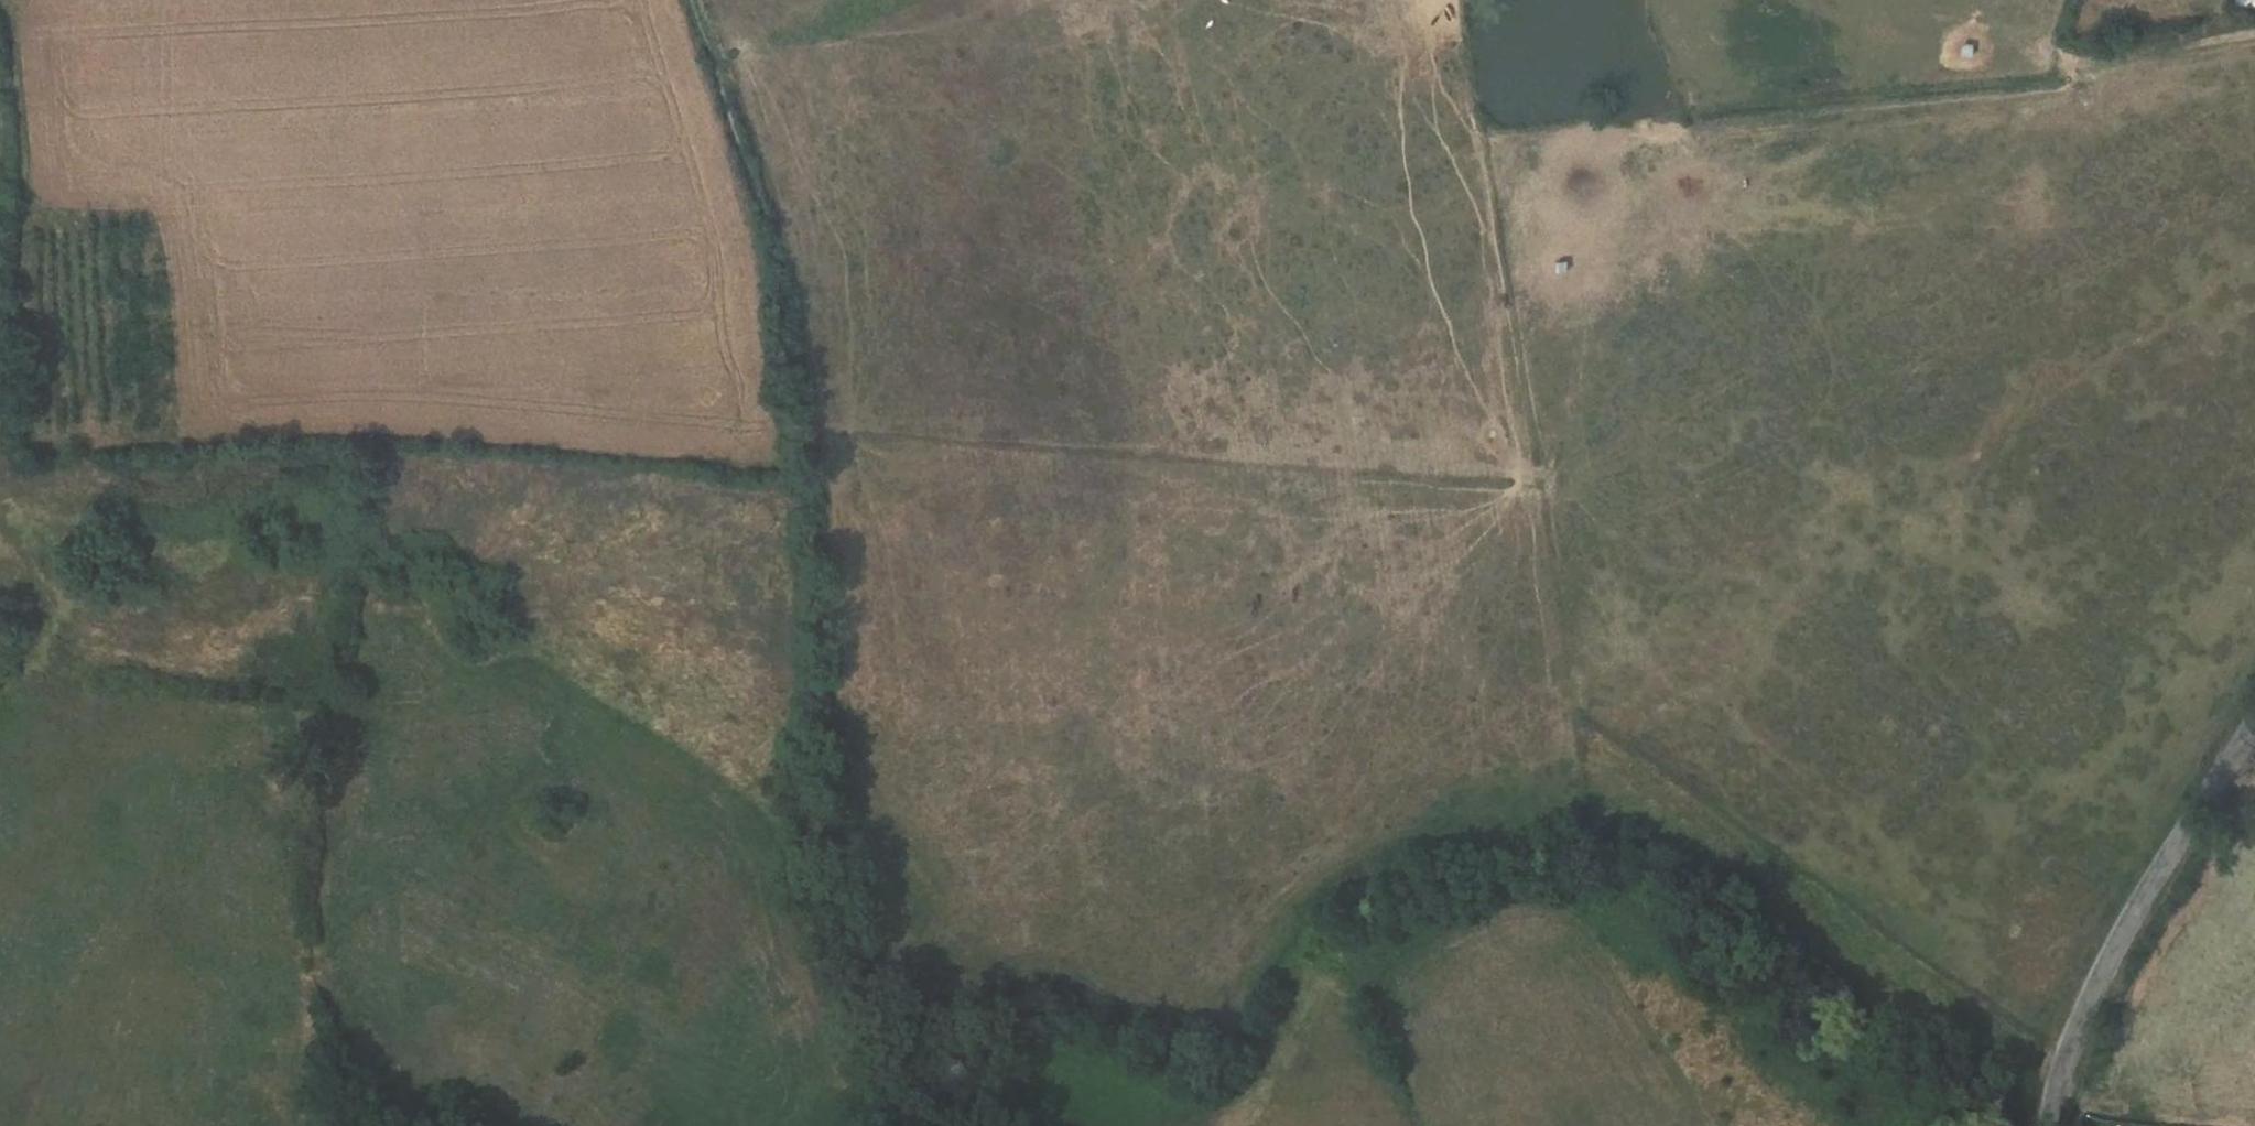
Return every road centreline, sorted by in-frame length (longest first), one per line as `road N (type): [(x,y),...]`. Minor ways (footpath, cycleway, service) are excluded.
road 1 (track): [(962,1125),(871,993),(834,892),(809,501),(778,273),(693,0)]
road 2 (unclassified): [(2035,1125),(2106,944),(2254,708)]

